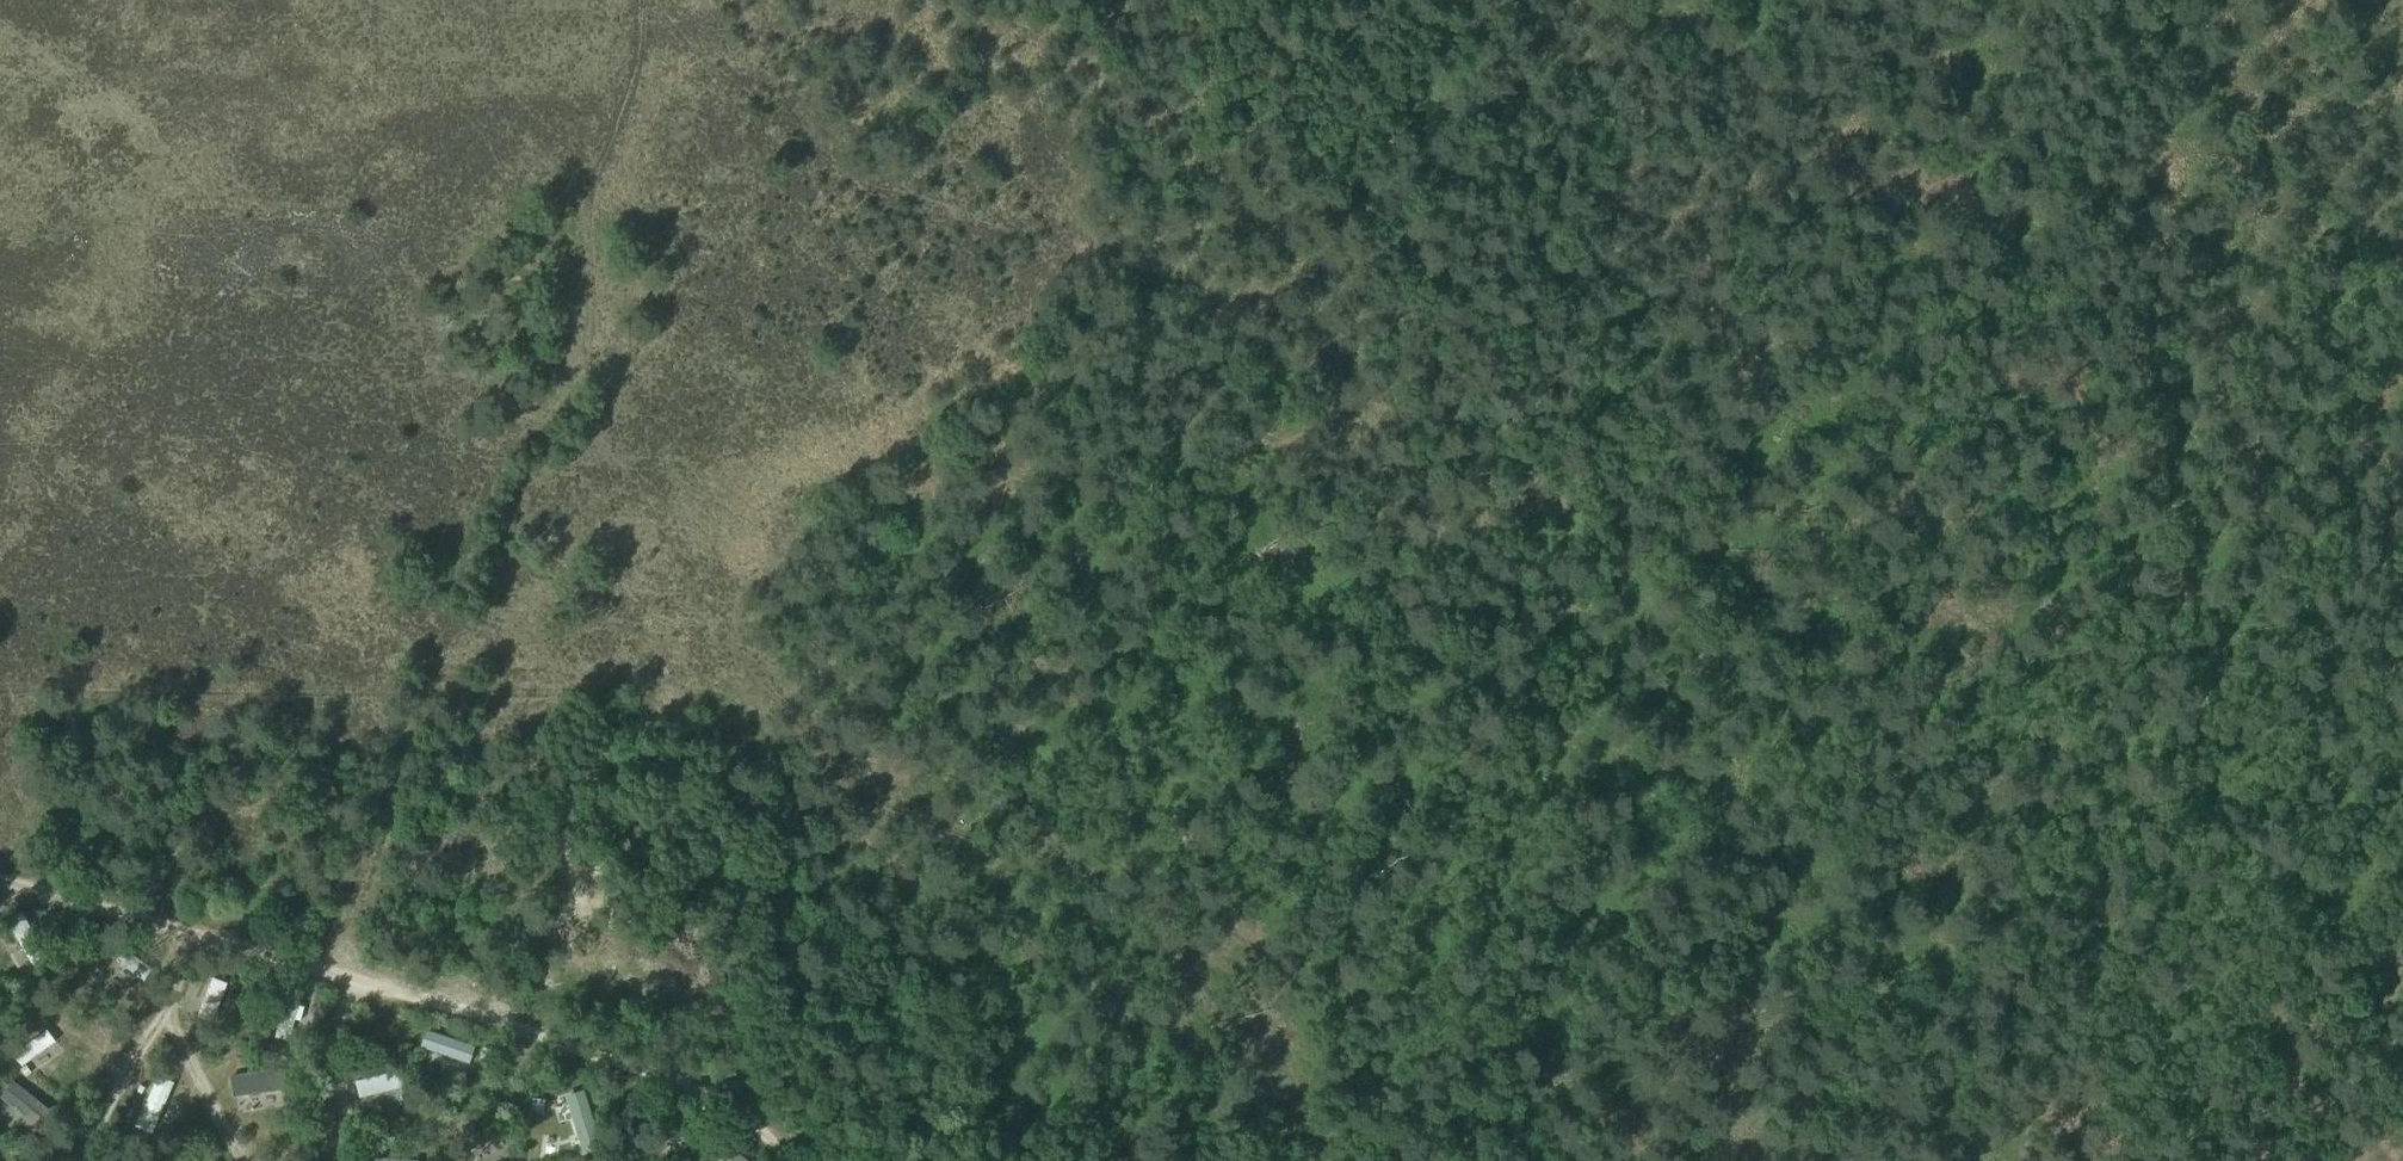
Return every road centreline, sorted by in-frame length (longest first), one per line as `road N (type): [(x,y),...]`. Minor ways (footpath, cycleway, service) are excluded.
road 1 (track): [(641,0),(638,63),(588,203),(591,309),(583,357),(497,468),(471,525),(358,911),(358,983)]
road 2 (track): [(0,880),(477,1013),(678,1081),(762,1129),(786,1160)]
road 3 (track): [(204,939),(84,1155)]
road 4 (track): [(369,985),(339,1013),(334,1040),(341,1107),(328,1160)]
road 5 (track): [(167,1008),(241,1160)]

